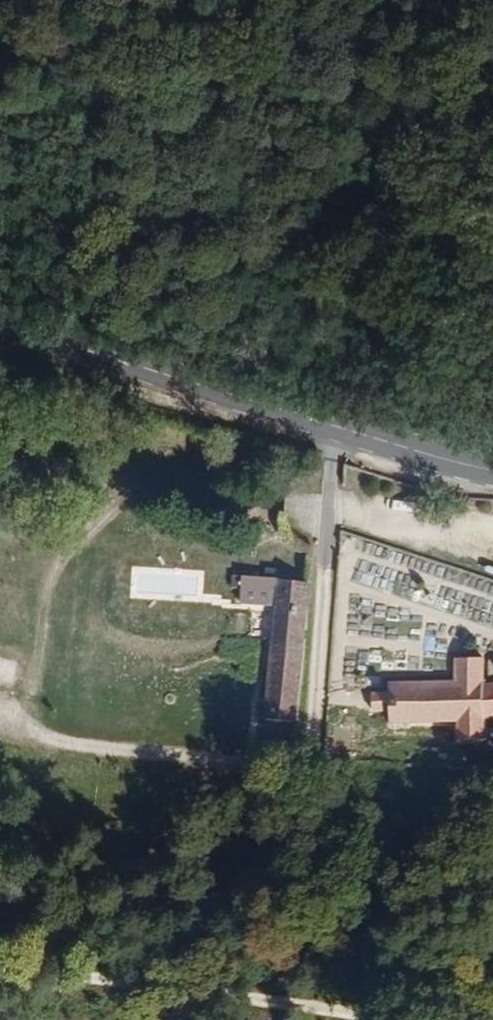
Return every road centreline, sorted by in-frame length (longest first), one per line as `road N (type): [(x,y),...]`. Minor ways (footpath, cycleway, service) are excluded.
road 1 (secondary): [(492,473),(0,323)]
road 2 (track): [(0,964),(416,1019)]

